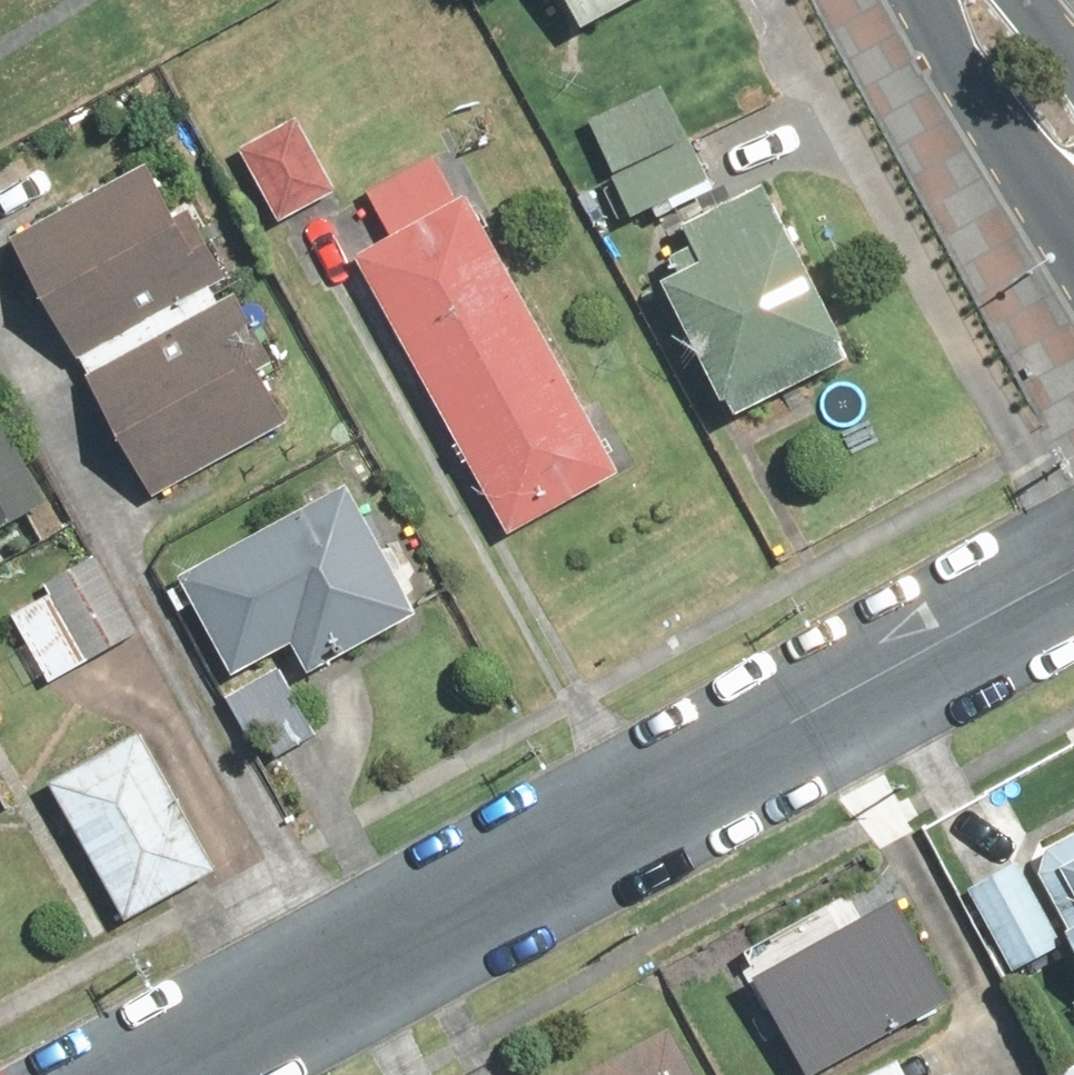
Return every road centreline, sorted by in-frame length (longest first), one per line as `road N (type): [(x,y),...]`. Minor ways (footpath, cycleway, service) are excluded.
road 1 (residential): [(148,1074),(1073,573)]
road 2 (residential): [(1073,212),(968,88),(932,0)]

